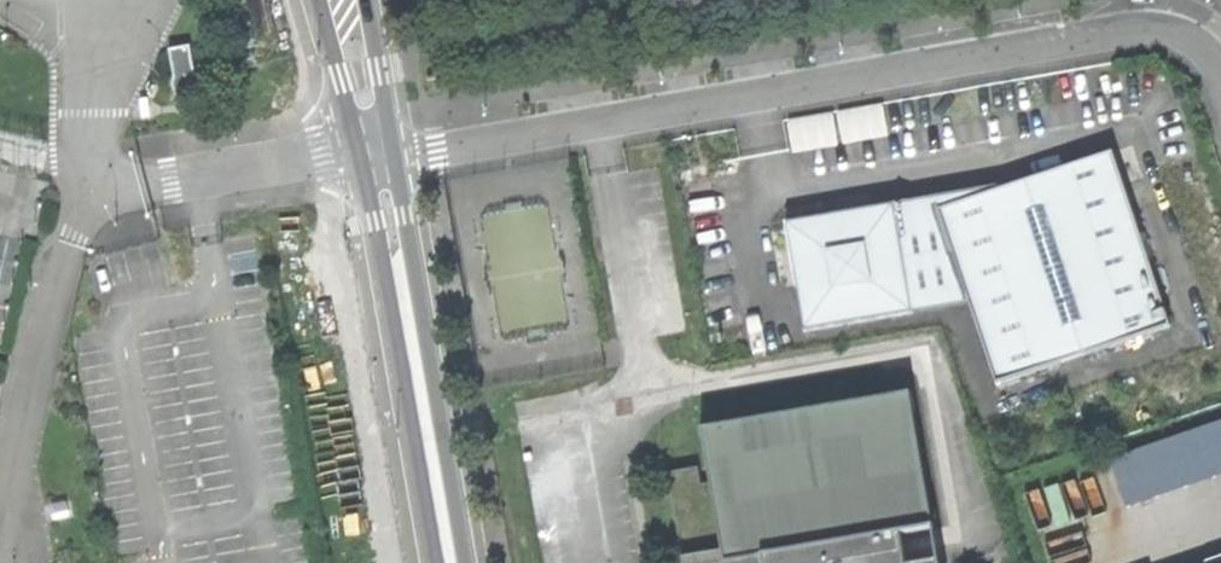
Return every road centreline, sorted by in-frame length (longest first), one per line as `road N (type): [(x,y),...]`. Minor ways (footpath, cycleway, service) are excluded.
road 1 (unclassified): [(1220,66),(1192,39),(1149,30),(411,157),(376,154)]
road 2 (tertiary): [(376,154),(449,562)]
road 3 (tertiary): [(339,0),(376,154)]

